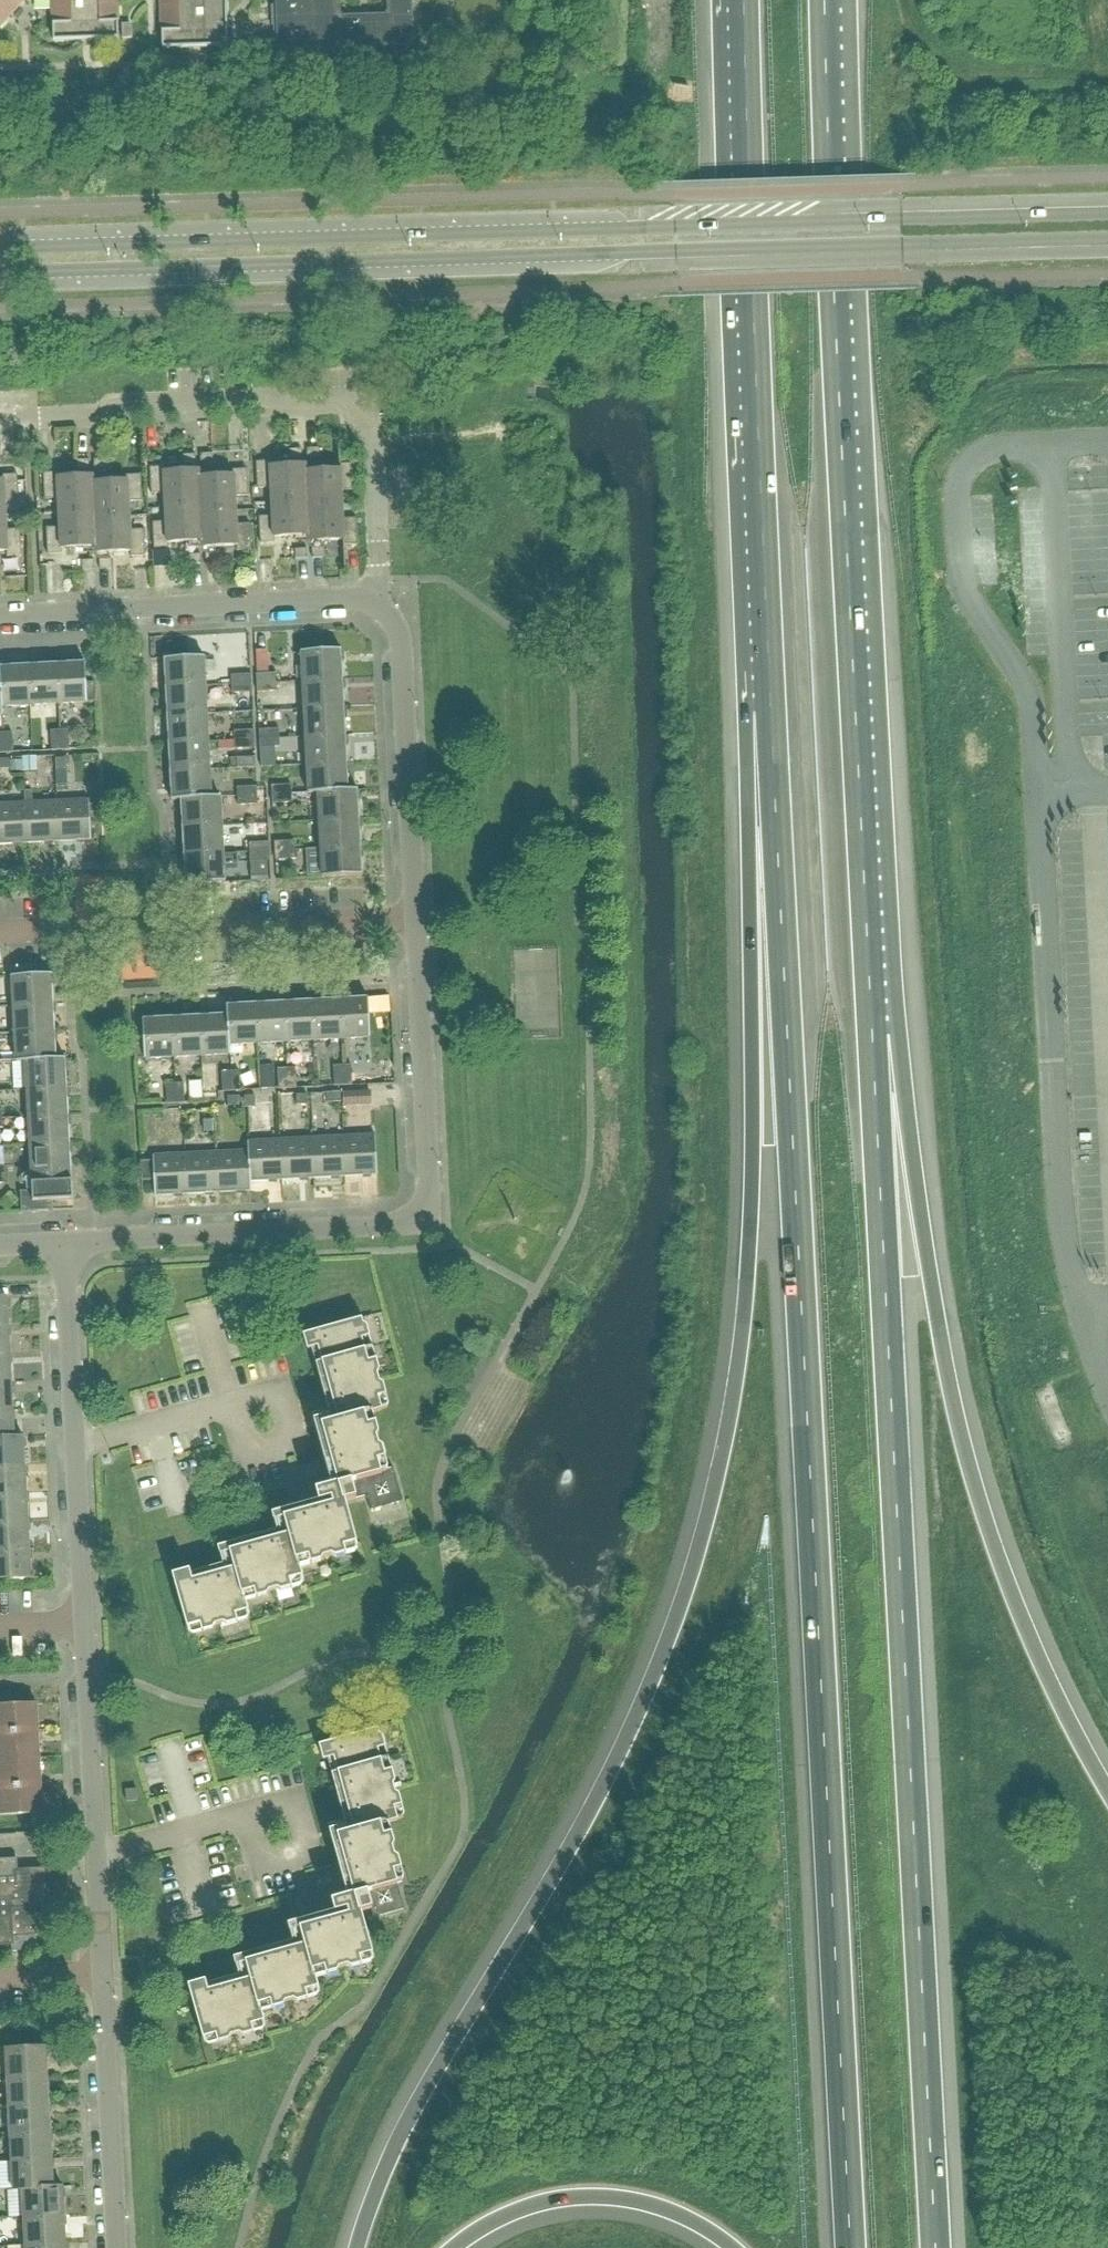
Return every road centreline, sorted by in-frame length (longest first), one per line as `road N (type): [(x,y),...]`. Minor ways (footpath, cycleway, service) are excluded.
road 1 (motorway): [(770,711),(750,1270),(723,1456),(661,1664),(609,1771),(418,2098),(356,2247)]
road 2 (motorway): [(770,711),(850,2247)]
road 3 (motorway): [(934,2247),(872,1036)]
road 4 (tertiary): [(1107,216),(0,251)]
road 5 (tertiary): [(0,273),(1107,241)]
road 6 (residential): [(1107,1387),(1061,1230),(1030,706),(961,587),(958,484),(992,452),(1107,444)]
road 7 (motorway): [(872,1036),(824,0)]
road 8 (motorway): [(1107,1790),(1029,1638),(983,1511),(872,1036)]
road 9 (motorway): [(747,0),(770,711)]
road 10 (residential): [(63,1245),(406,1228),(424,1219),(430,1201),(415,920)]
road 11 (residential): [(0,422),(349,411),(371,443),(376,606)]
road 12 (residential): [(85,1624),(63,1245)]
road 13 (residential): [(0,616),(347,598),(376,606)]
road 14 (residential): [(103,1976),(85,1624)]
road 15 (residential): [(415,920),(402,643),(376,606)]
road 16 (motorway): [(456,2247),(520,2208),(566,2196),(620,2195),(678,2211),(736,2247)]
road 17 (residential): [(117,2247),(103,1976)]
road 18 (residential): [(195,932),(415,920)]

